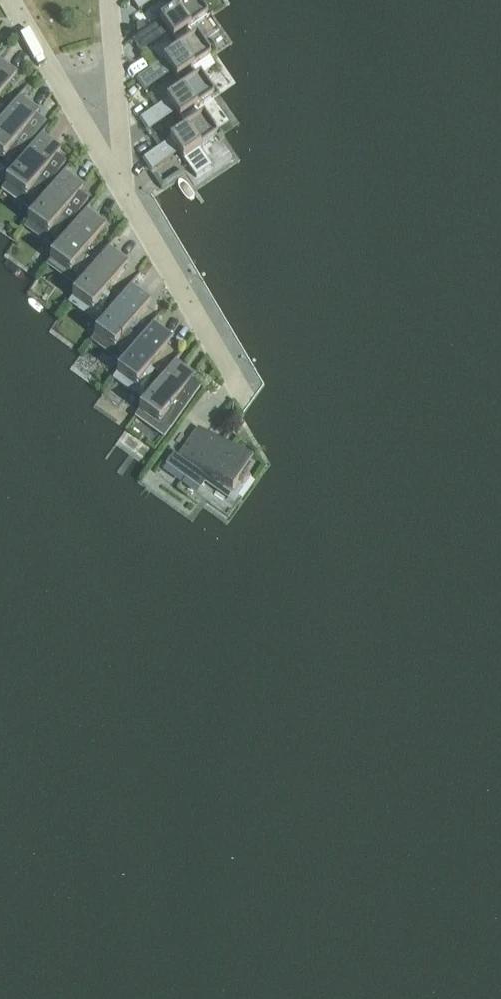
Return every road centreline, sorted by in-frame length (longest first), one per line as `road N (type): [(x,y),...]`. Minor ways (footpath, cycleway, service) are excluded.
road 1 (residential): [(125,197),(243,396)]
road 2 (residential): [(9,0),(125,197)]
road 3 (residential): [(109,0),(125,197)]

